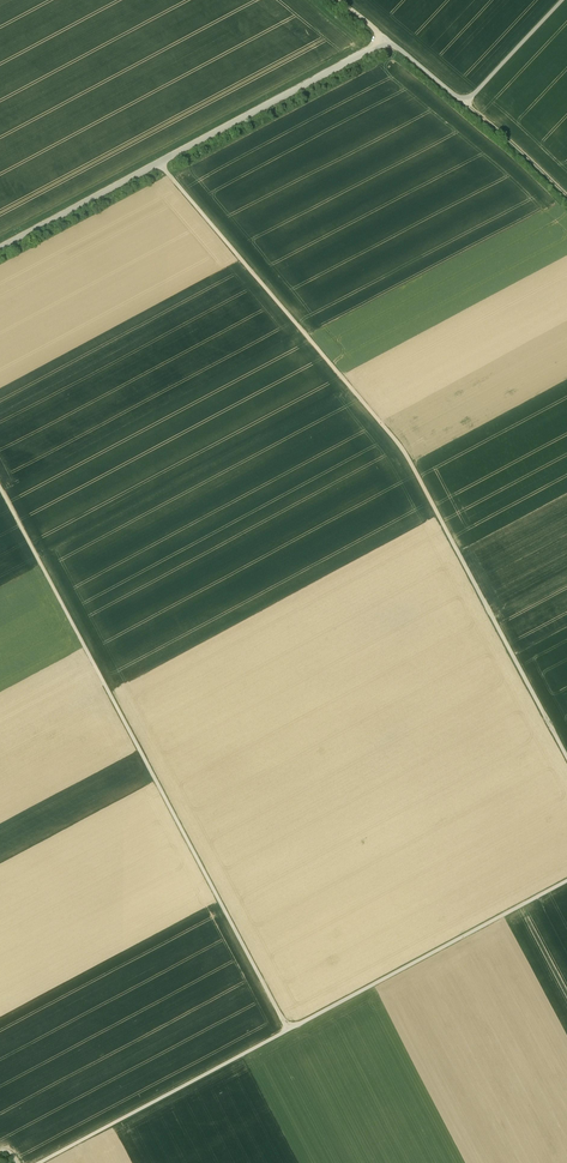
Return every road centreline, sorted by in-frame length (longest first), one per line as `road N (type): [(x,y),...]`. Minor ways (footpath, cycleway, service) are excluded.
road 1 (track): [(159,164),(422,481),(566,756)]
road 2 (track): [(0,483),(288,1030)]
road 3 (track): [(566,881),(39,1162)]
road 4 (track): [(386,39),(159,164)]
road 5 (track): [(159,164),(0,248)]
road 6 (track): [(564,0),(467,104)]
road 7 (track): [(467,104),(566,194)]

